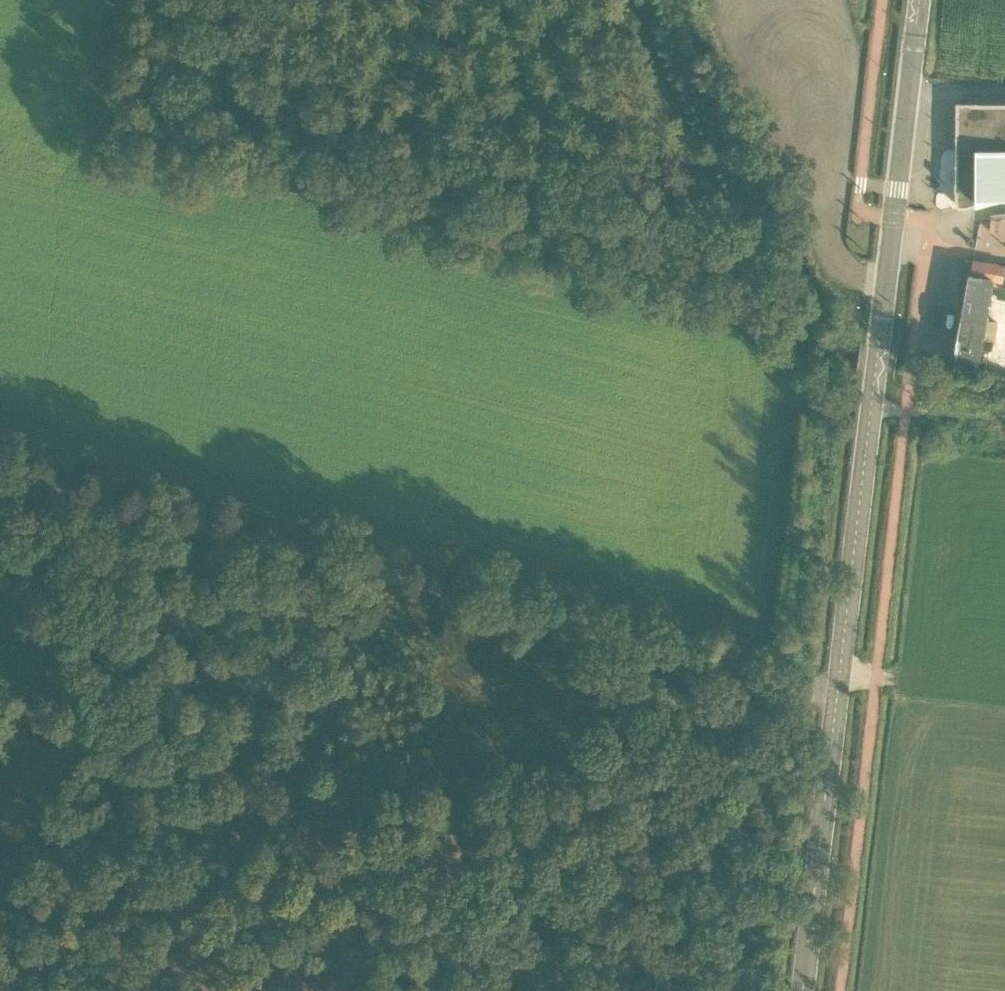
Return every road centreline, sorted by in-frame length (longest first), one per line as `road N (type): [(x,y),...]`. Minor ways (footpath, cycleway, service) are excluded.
road 1 (primary): [(801,990),(918,0)]
road 2 (track): [(876,679),(837,683),(765,670),(0,461)]
road 3 (track): [(381,567),(305,770),(301,823)]

